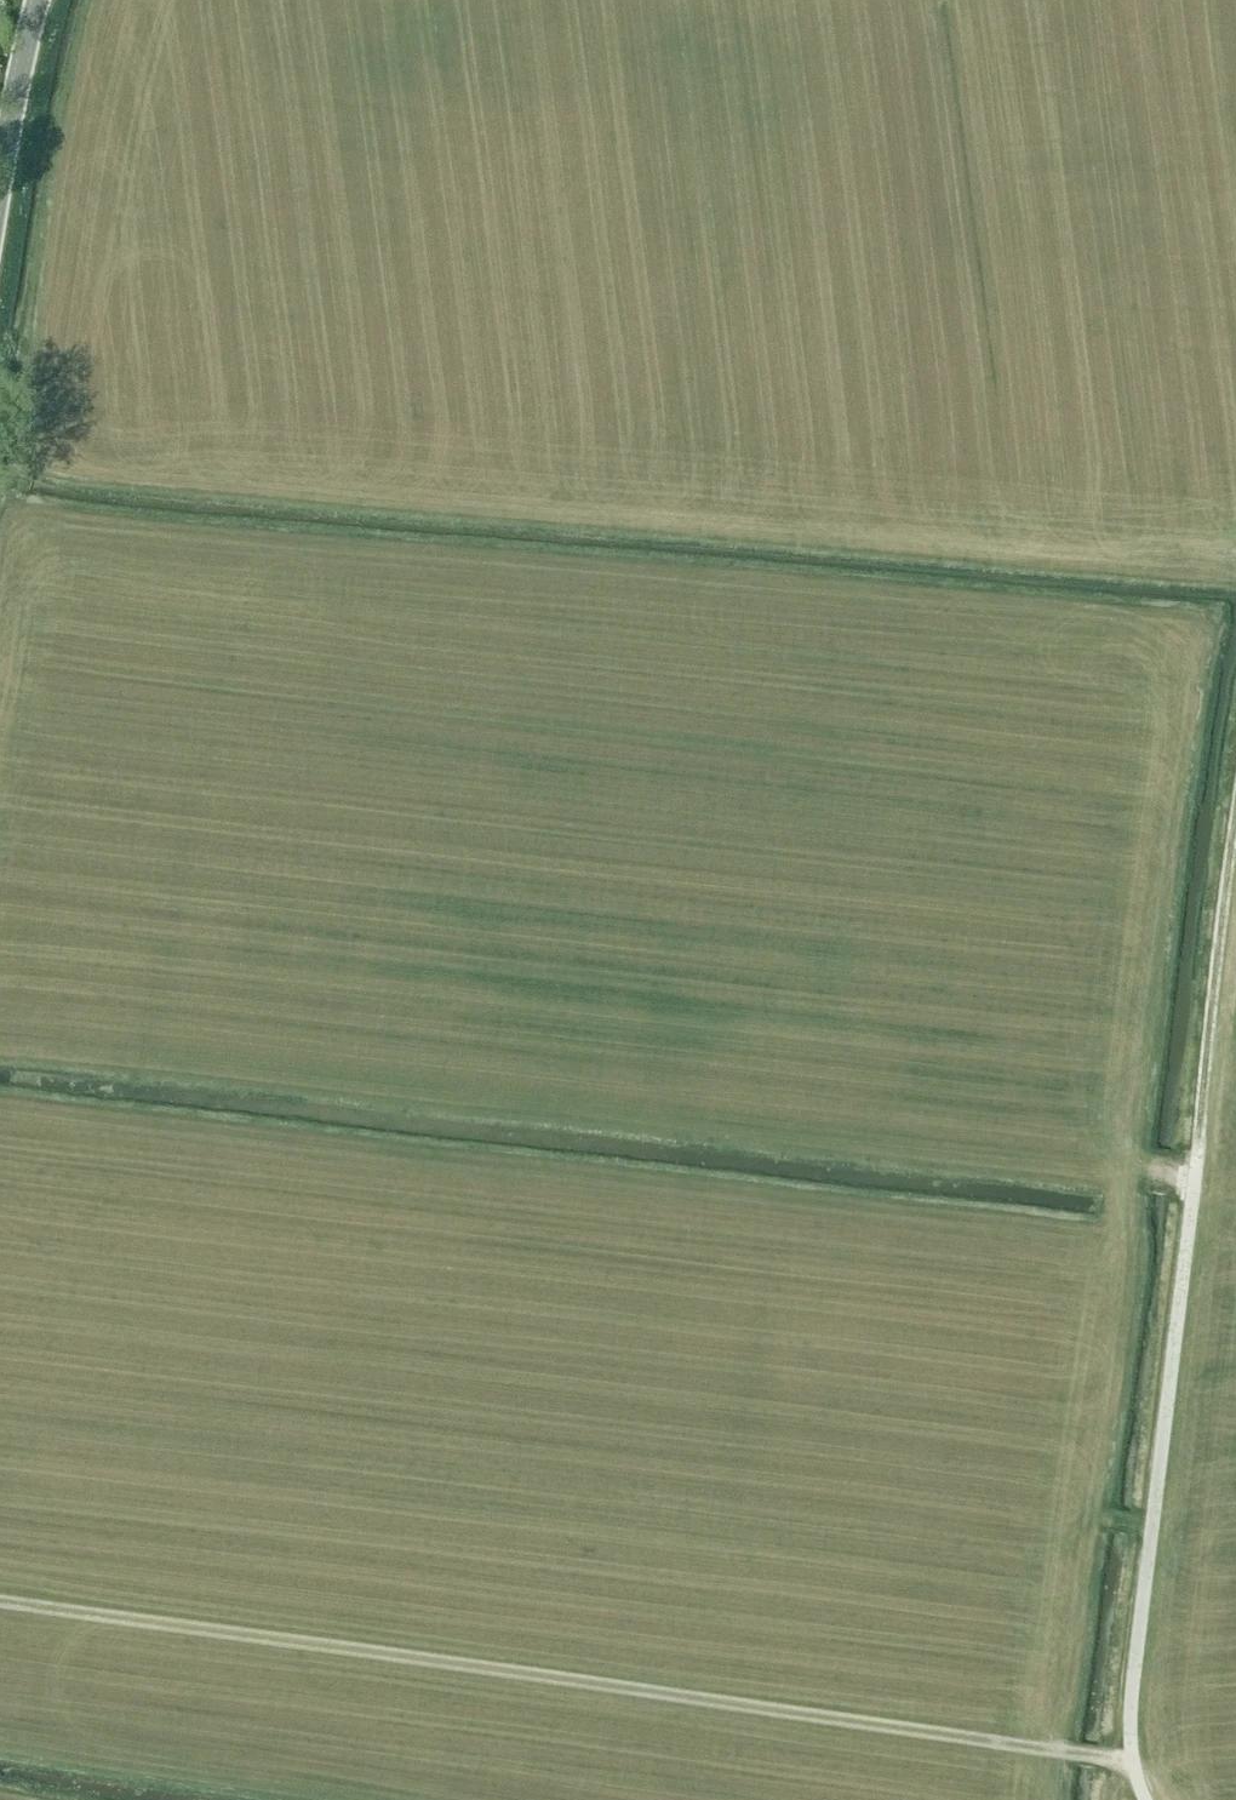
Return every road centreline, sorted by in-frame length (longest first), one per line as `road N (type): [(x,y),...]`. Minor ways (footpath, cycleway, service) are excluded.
road 1 (tertiary): [(0,173),(37,0)]

